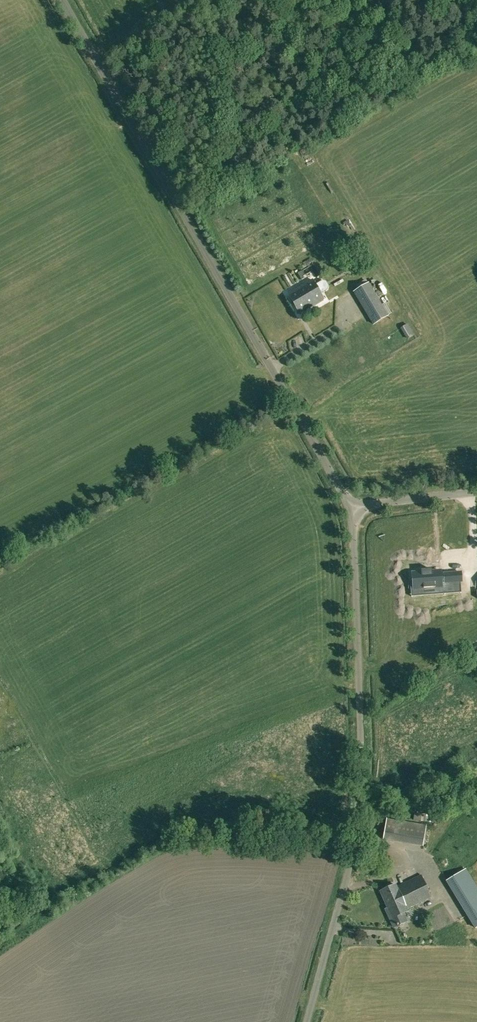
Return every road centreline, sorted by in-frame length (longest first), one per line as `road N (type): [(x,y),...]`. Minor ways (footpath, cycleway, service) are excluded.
road 1 (unclassified): [(352,510),(64,0)]
road 2 (unclassified): [(308,1021),(360,811),(352,510)]
road 3 (unclassified): [(352,510),(476,494)]

